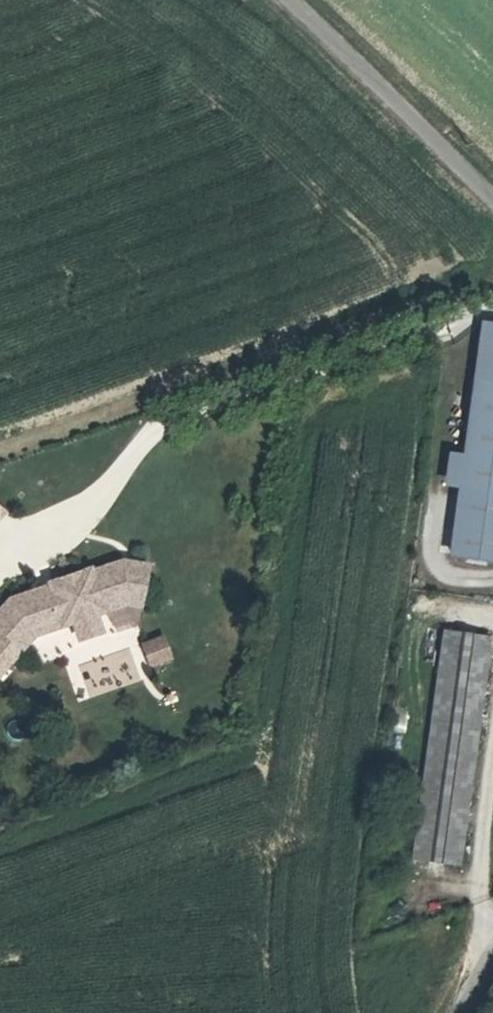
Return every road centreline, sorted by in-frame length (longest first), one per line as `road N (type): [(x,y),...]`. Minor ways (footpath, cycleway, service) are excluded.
road 1 (track): [(159,429),(492,314)]
road 2 (unclassified): [(287,0),(492,203)]

